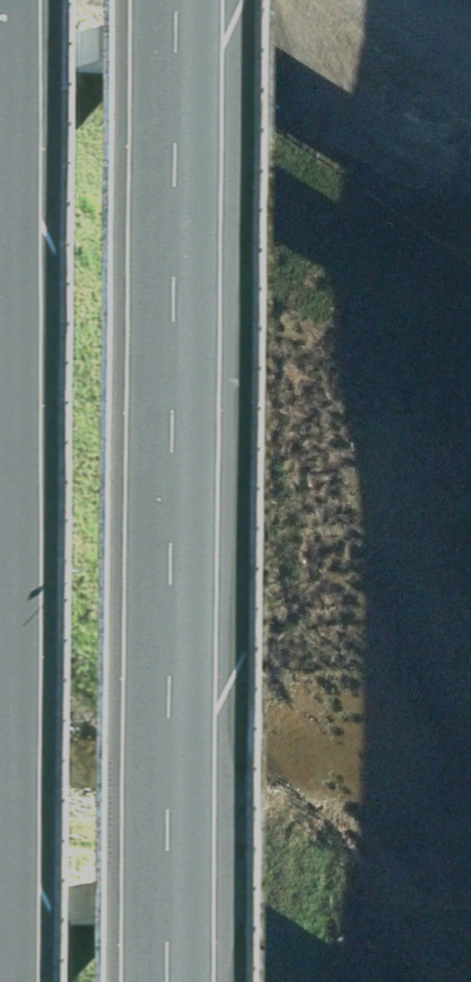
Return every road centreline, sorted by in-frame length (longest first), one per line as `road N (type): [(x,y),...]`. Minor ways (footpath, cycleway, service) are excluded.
road 1 (motorway): [(190,0),(181,981)]

